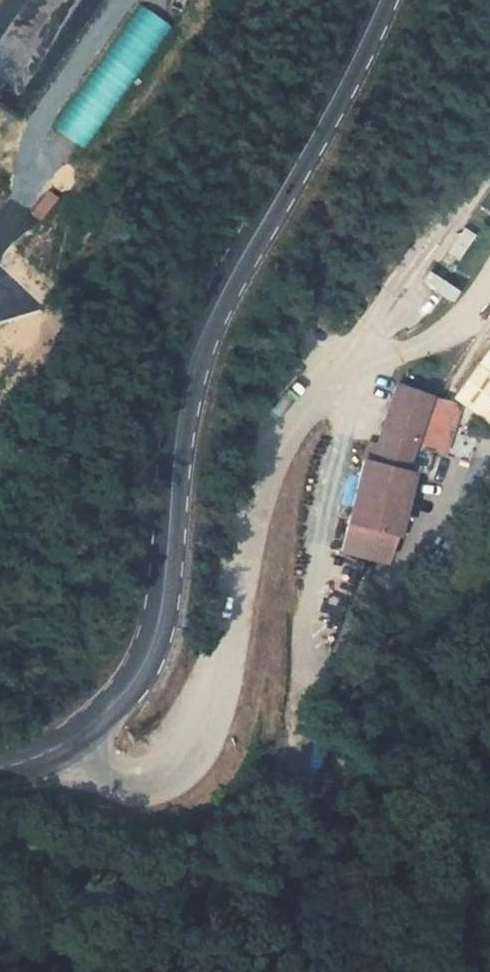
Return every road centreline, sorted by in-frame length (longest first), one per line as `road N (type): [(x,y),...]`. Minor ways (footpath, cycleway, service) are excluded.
road 1 (primary): [(385,0),(316,145),(216,317),(184,413),(169,595),(151,655),(117,708),(68,746)]
road 2 (unclassified): [(68,746),(104,778),(142,779),(173,767),(196,736),(212,706),(259,482),(280,427),(489,168)]

